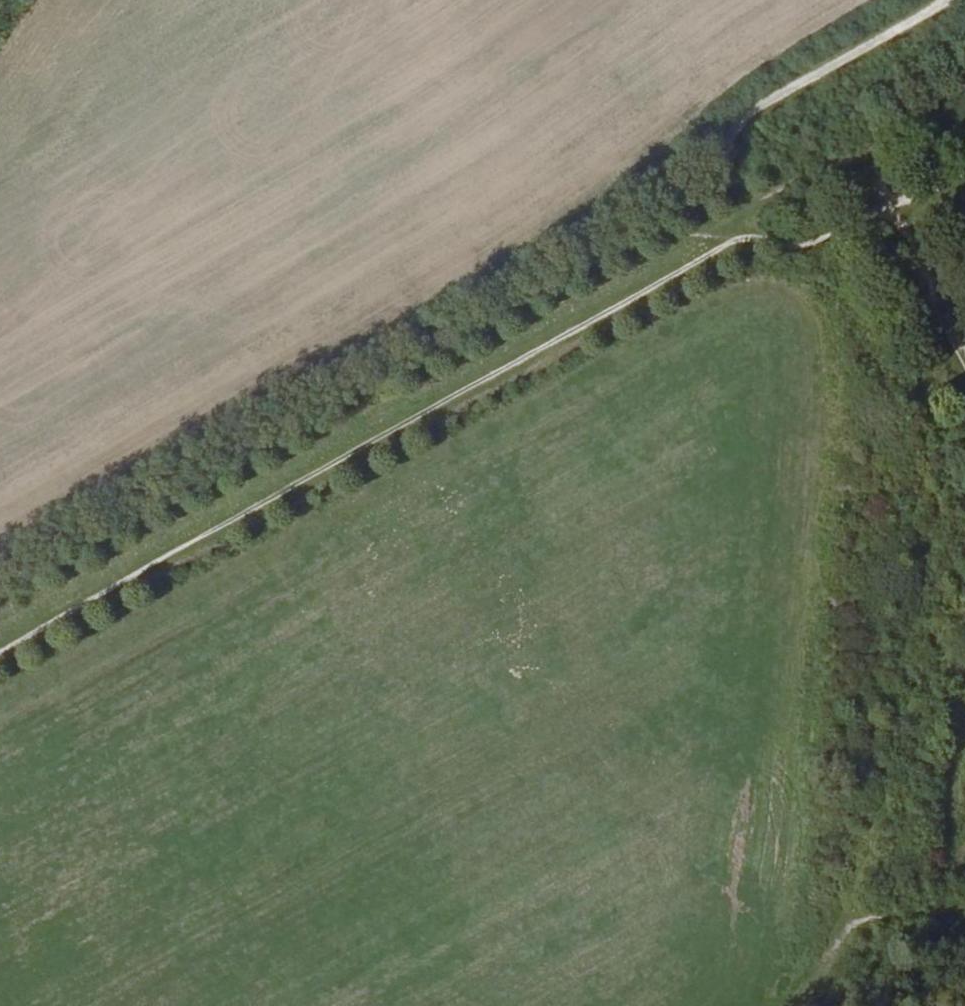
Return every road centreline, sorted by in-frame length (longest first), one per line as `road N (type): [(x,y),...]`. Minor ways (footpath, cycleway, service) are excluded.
road 1 (track): [(964,174),(809,244),(733,241),(0,653)]

